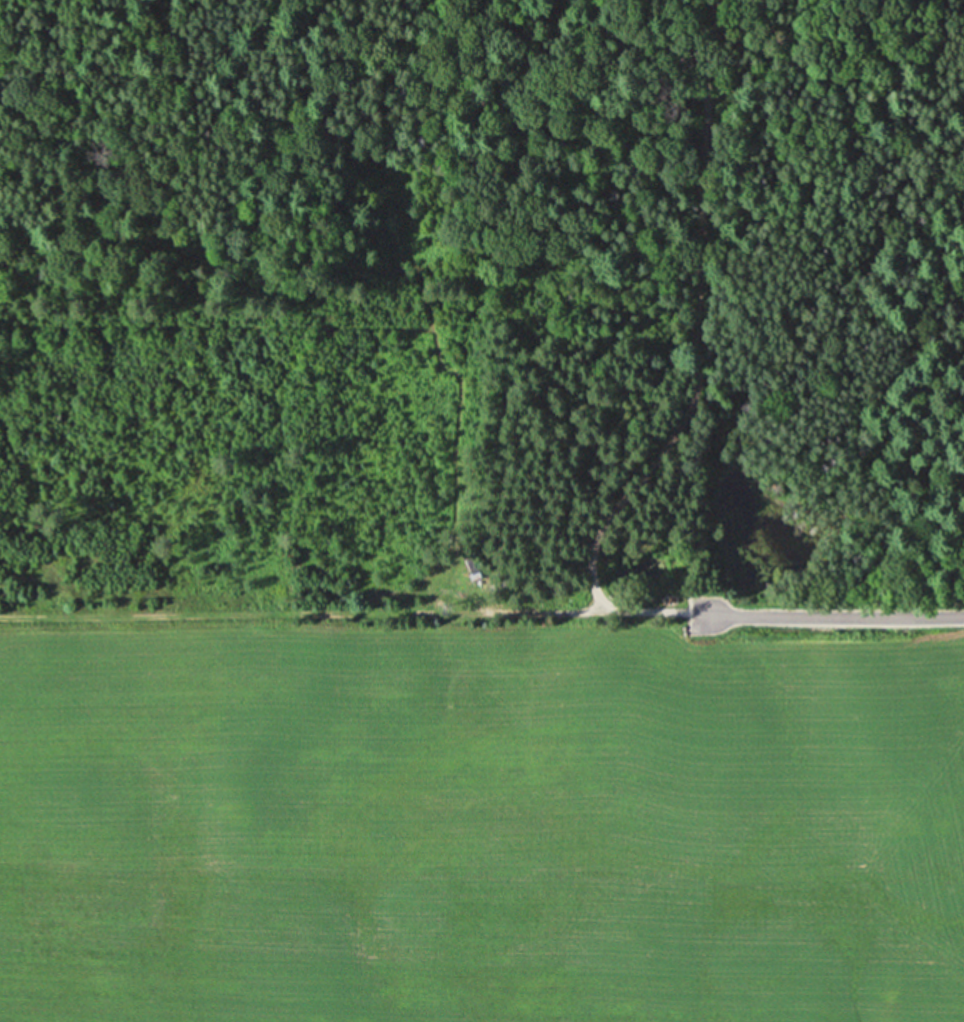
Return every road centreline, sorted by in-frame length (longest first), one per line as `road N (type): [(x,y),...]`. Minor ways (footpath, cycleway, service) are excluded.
road 1 (track): [(604,605),(588,613),(0,616)]
road 2 (residential): [(963,617),(794,617)]

